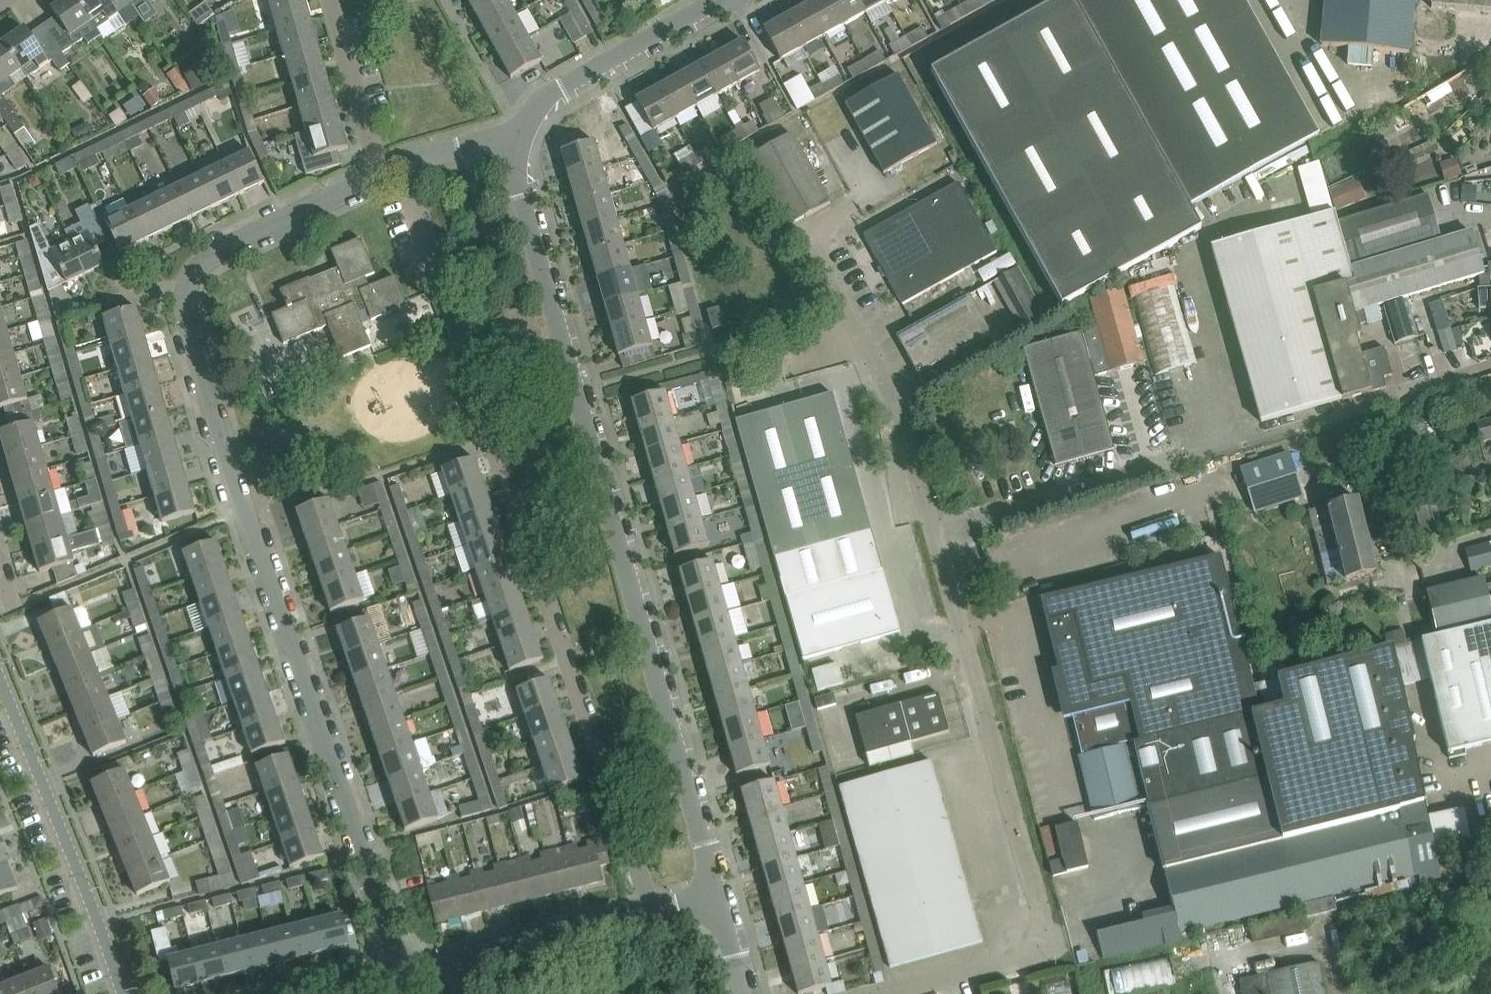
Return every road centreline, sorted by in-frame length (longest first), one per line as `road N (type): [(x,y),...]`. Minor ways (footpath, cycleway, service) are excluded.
road 1 (residential): [(404,977),(247,516),(187,285),(220,249),(382,172)]
road 2 (residential): [(884,993),(1021,956),(1034,918),(935,536),(891,404),(807,238),(841,209)]
road 3 (residential): [(719,895),(515,170),(522,133)]
road 4 (residential): [(653,910),(446,287)]
road 5 (tertiary): [(122,993),(0,679)]
road 6 (residential): [(404,977),(653,910)]
road 7 (residential): [(522,133),(543,99),(718,1)]
road 8 (residential): [(382,172),(332,0)]
road 9 (residential): [(382,172),(522,133)]

